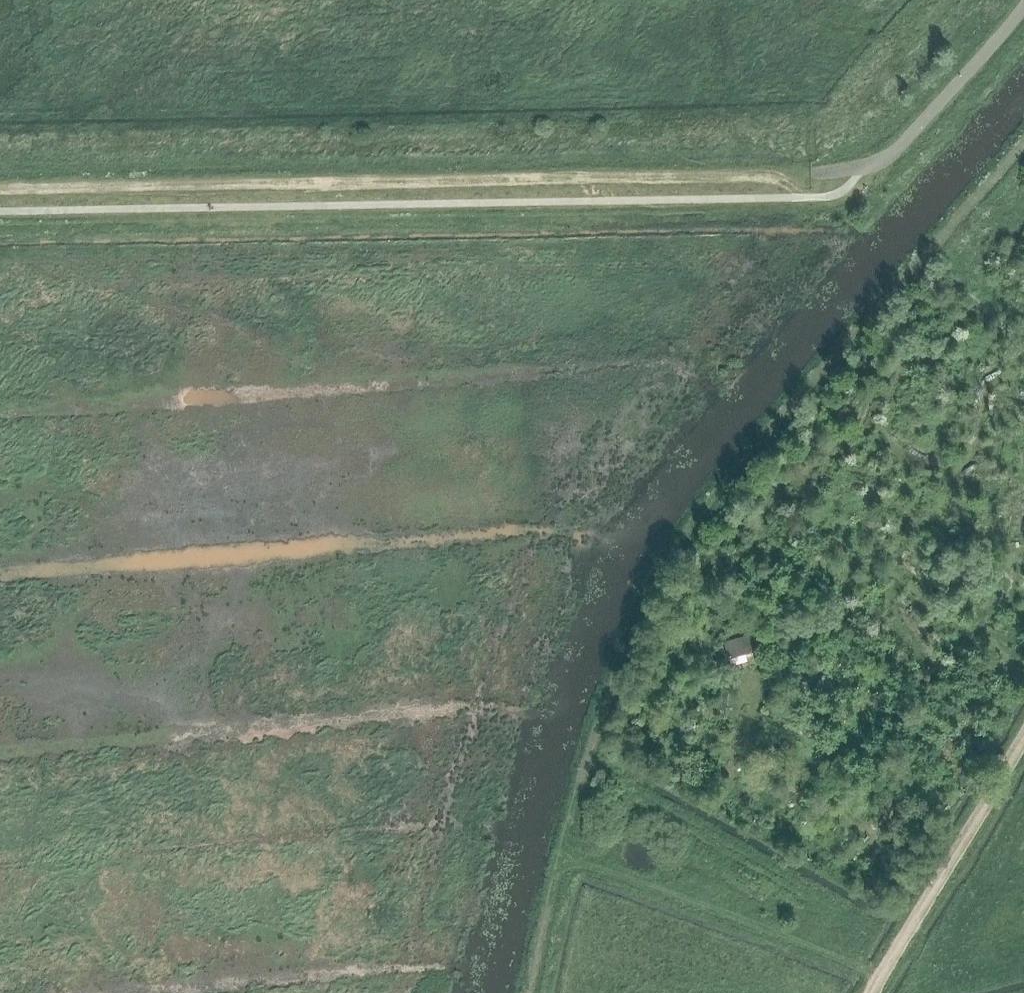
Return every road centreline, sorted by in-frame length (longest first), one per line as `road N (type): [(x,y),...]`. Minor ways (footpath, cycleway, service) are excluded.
road 1 (track): [(0,191),(753,176),(867,166)]
road 2 (track): [(897,951),(1023,737)]
road 3 (unclassified): [(867,166),(896,149),(1023,6)]

